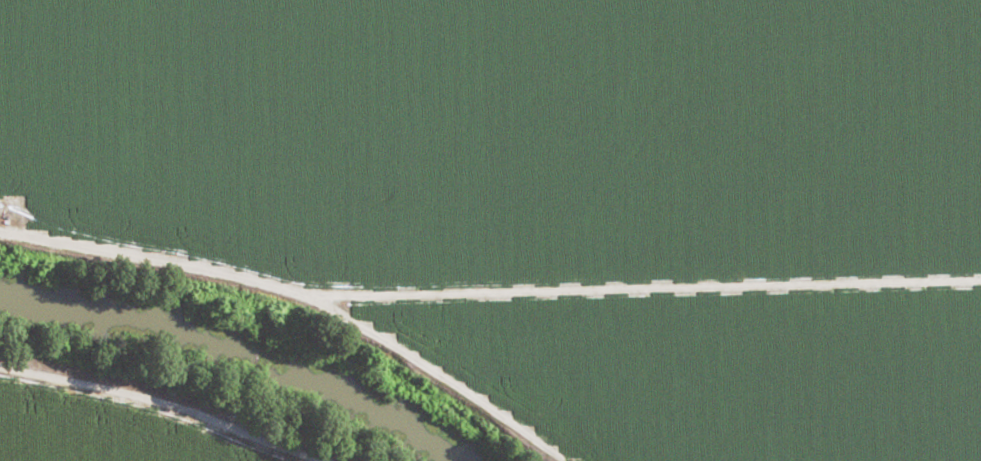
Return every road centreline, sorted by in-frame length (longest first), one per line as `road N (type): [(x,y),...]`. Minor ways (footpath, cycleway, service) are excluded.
road 1 (track): [(565,460),(359,325),(239,279),(0,228)]
road 2 (track): [(309,460),(153,407),(0,369)]

